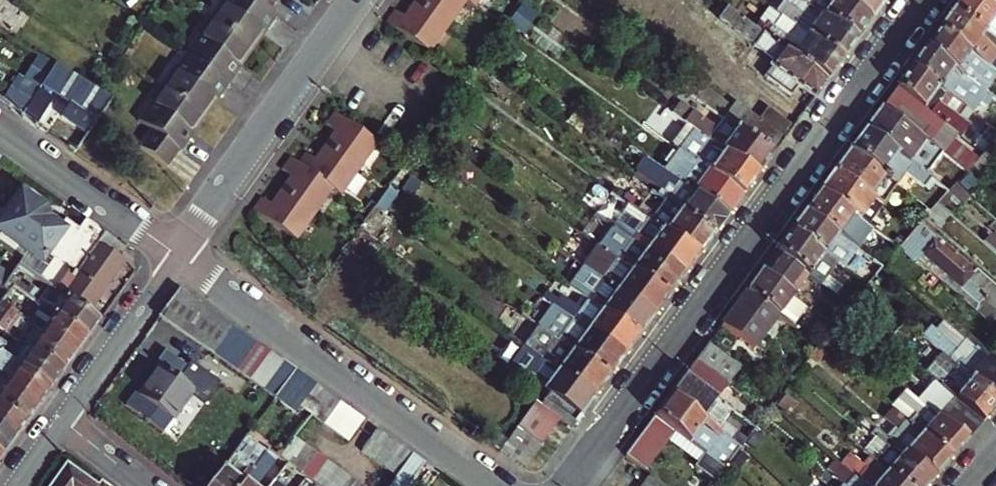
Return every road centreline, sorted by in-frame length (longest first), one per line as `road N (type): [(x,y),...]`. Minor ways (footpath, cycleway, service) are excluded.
road 1 (residential): [(567,485),(923,0)]
road 2 (residential): [(496,485),(176,255)]
road 3 (tertiary): [(176,255),(355,0)]
road 4 (residential): [(176,255),(0,129)]
road 5 (tertiary): [(63,421),(176,255)]

